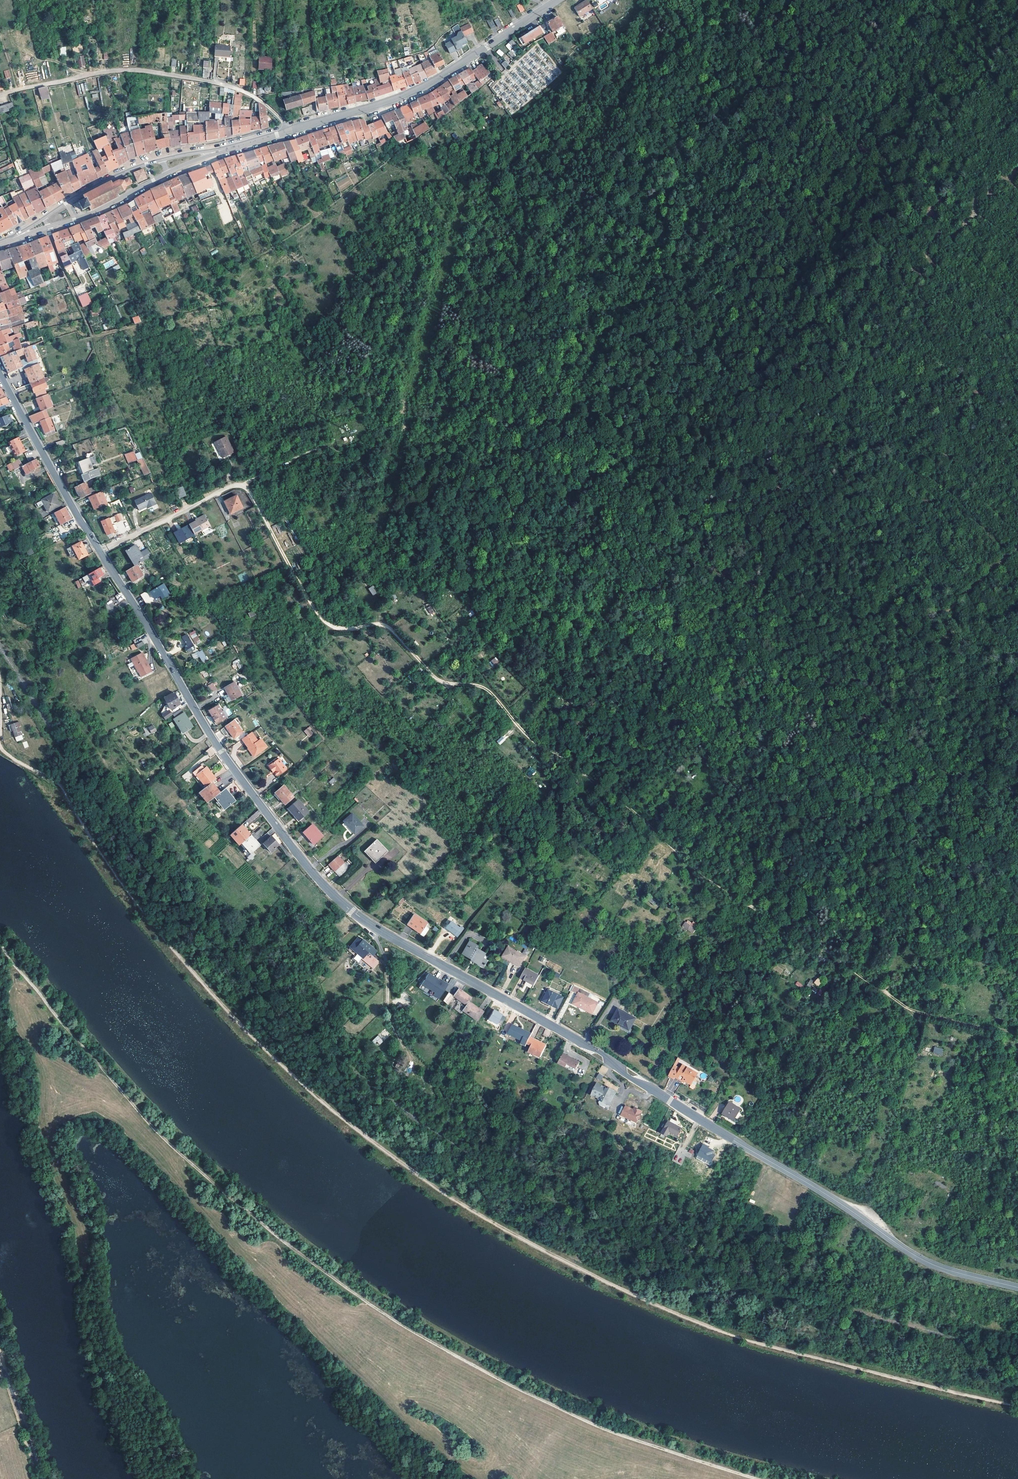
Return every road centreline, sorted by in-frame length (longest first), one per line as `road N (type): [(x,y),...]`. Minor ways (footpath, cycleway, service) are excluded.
road 1 (track): [(1017,1406),(715,1329),(574,1266),(441,1191),(308,1089),(204,984),(143,913),(59,784),(3,751),(0,697)]
road 2 (secondary): [(99,552),(224,758),(314,875),(352,911),(564,1032),(911,1253),(1017,1287)]
road 3 (track): [(249,489),(331,626),(390,628),(439,680),(490,690),(538,745),(631,805),(703,878),(907,1009),(1017,1034)]
road 4 (track): [(759,1478),(582,1418),(459,1358),(344,1285),(152,1125),(2,948)]
road 5 (residential): [(287,131),(237,88),(150,71),(102,72),(0,95)]
road 6 (secondary): [(287,131),(421,88),(558,0)]
road 7 (secondary): [(0,373),(99,552)]
road 8 (residential): [(99,552),(231,486),(249,489)]
road 9 (secondary): [(162,160),(112,178),(25,232)]
road 10 (secondary): [(25,232),(109,206),(168,175)]

